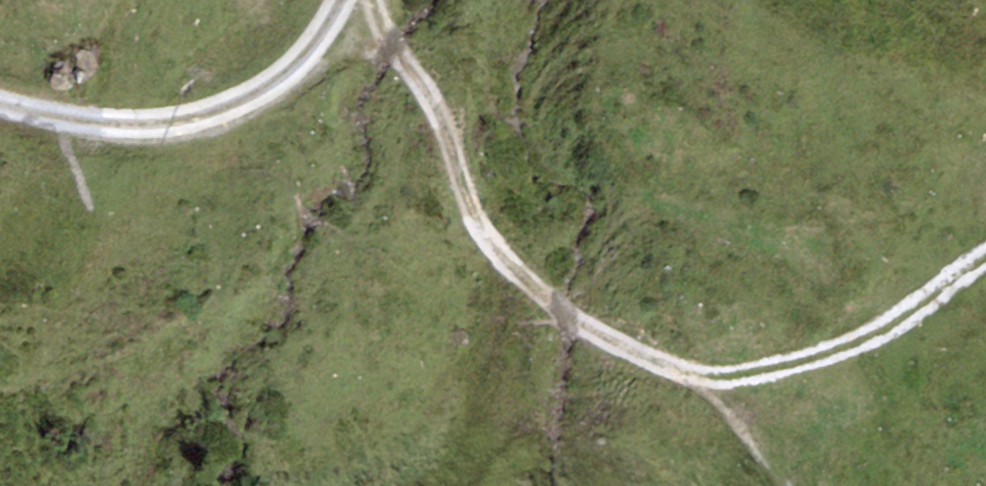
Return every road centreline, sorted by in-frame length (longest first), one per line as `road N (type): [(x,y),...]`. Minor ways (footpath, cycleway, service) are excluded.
road 1 (track): [(791,485),(717,384),(542,294),(471,201),(457,111),(370,20)]
road 2 (track): [(0,103),(83,122),(238,121),(370,20)]
road 3 (track): [(717,384),(829,362),(900,330),(985,268)]

